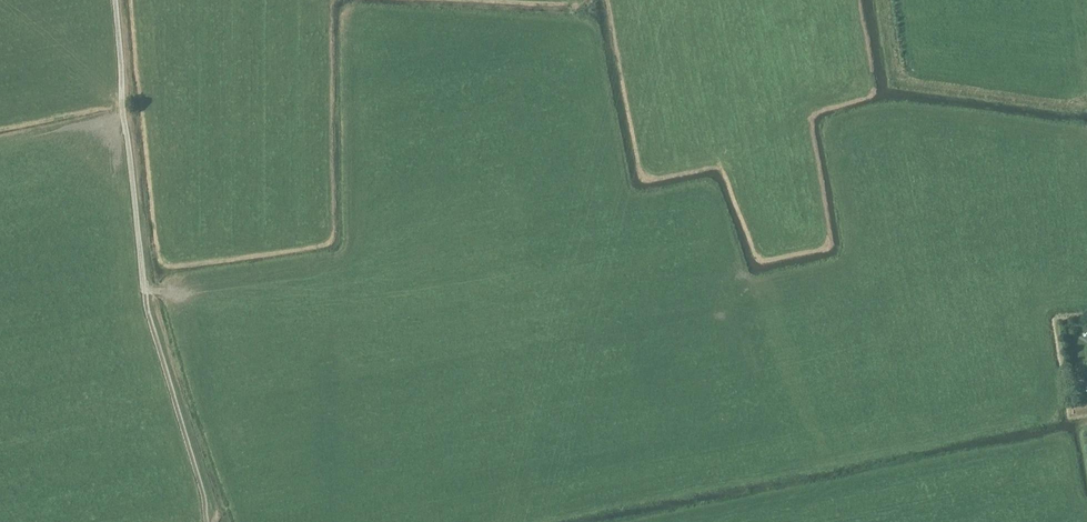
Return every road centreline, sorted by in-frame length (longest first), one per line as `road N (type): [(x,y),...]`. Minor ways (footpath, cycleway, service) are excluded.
road 1 (track): [(206,521),(146,306),(115,0)]

